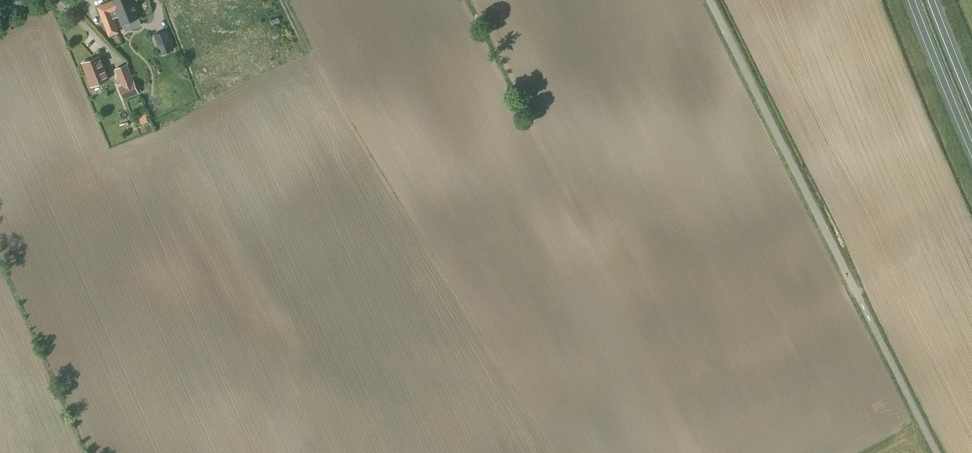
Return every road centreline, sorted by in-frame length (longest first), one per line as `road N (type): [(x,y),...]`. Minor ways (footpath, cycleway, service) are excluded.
road 1 (unclassified): [(710,0),(861,306)]
road 2 (trunk): [(911,0),(971,150)]

